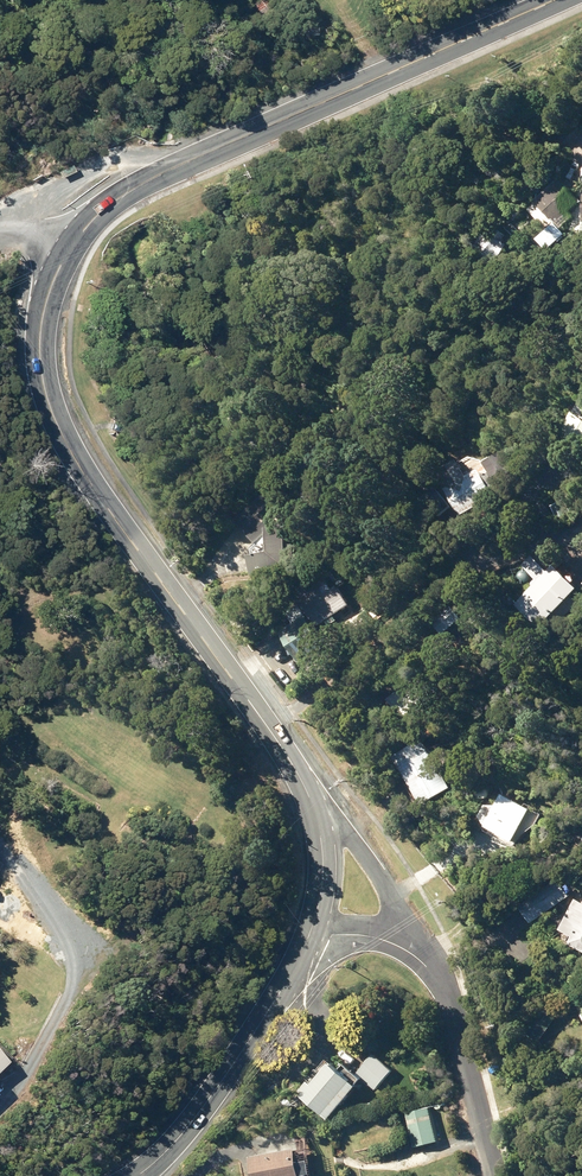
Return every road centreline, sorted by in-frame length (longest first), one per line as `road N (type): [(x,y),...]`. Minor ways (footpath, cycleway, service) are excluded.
road 1 (secondary): [(65,253),(40,331),(51,408),(92,485),(274,737),(316,817)]
road 2 (secondary): [(555,0),(174,167),(113,202),(65,253)]
road 3 (secondary): [(307,942),(200,1111),(135,1175)]
road 4 (residential): [(495,1175),(454,1014),(442,986),(409,953)]
road 5 (residential): [(316,817),(348,835),(389,900),(409,953)]
road 6 (secondary): [(316,817),(322,866),(307,942)]

